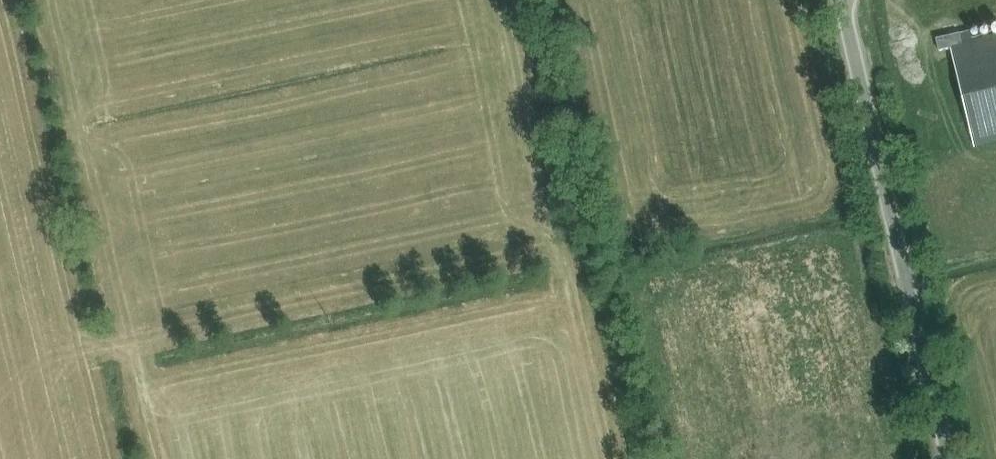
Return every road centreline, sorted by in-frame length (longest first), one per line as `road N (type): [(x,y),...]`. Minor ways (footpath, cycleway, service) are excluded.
road 1 (unclassified): [(948,458),(842,0)]

